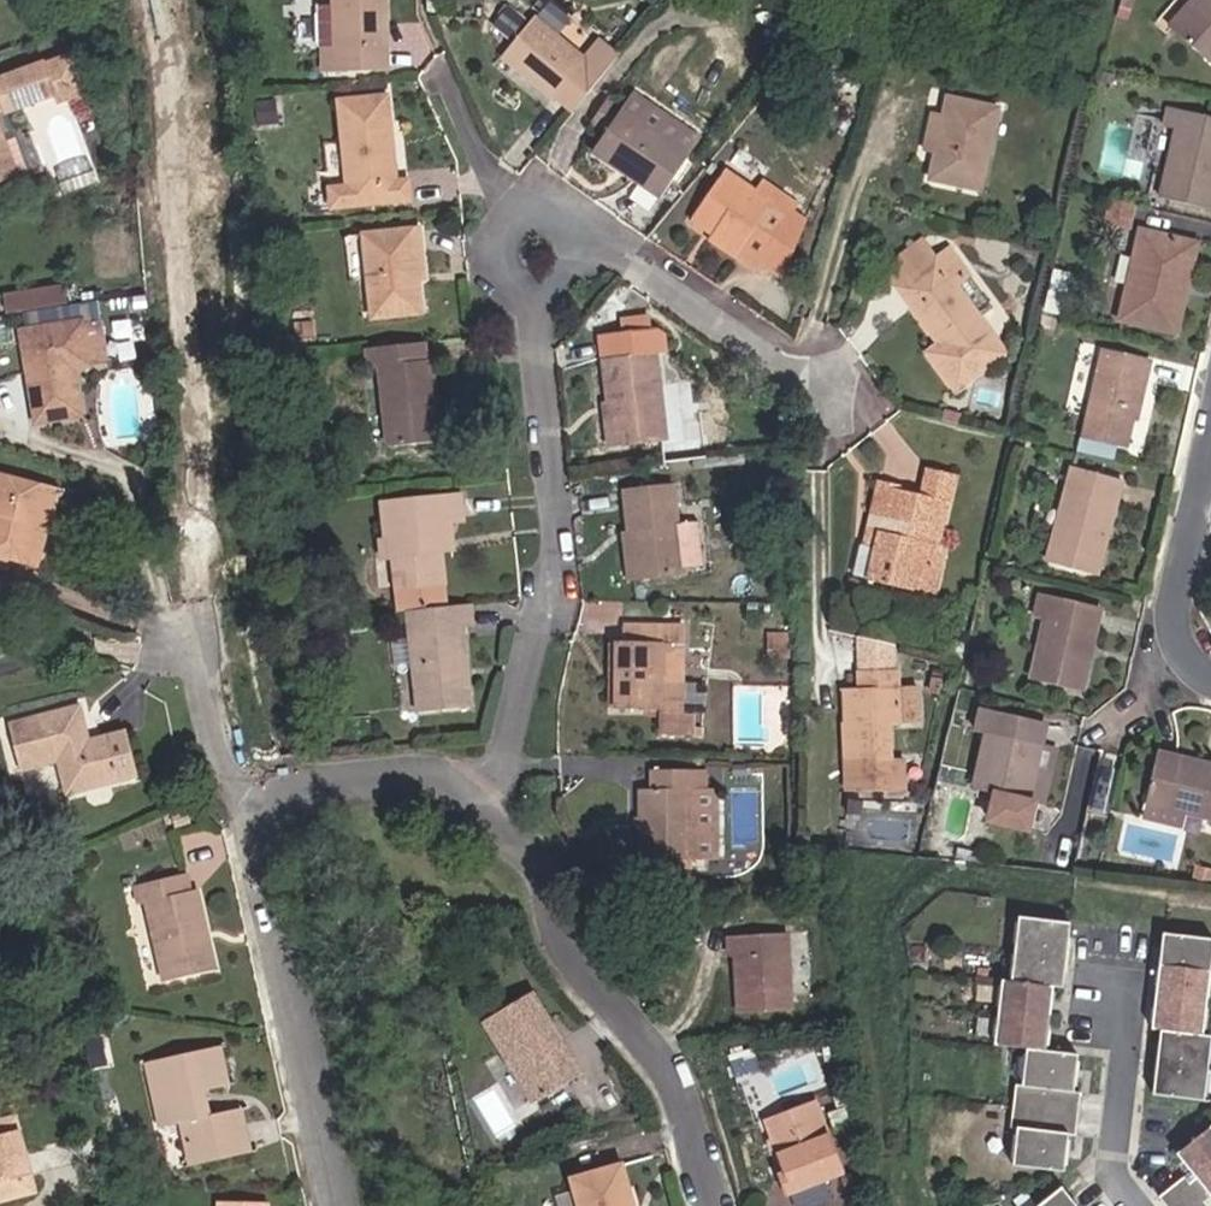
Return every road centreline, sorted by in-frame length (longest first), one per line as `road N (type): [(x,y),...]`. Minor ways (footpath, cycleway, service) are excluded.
road 1 (residential): [(523,777),(550,616),(521,287),(539,247)]
road 2 (residential): [(523,777),(530,842),(550,874),(572,969),(687,1101),(719,1205)]
road 3 (residential): [(332,1205),(249,799)]
road 4 (residential): [(539,247),(583,225),(836,395)]
road 5 (residential): [(249,799),(523,777)]
road 6 (residential): [(1210,438),(1162,670)]
road 7 (residential): [(1140,1205),(1112,1169),(1128,1017),(1107,993)]
road 8 (residential): [(539,247),(433,79)]
road 9 (residential): [(249,799),(222,779),(185,635)]

